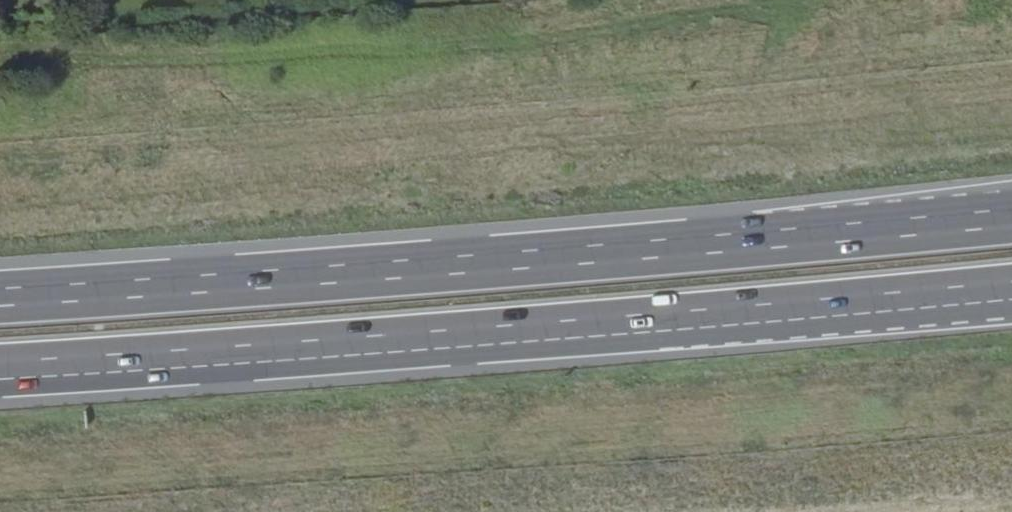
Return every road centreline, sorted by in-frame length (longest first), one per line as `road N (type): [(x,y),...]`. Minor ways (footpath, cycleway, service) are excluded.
road 1 (motorway): [(1011,109),(0,265)]
road 2 (motorway): [(1011,213),(0,298)]
road 3 (motorway): [(0,369),(1011,288)]
road 4 (motorway): [(0,401),(1011,430)]

